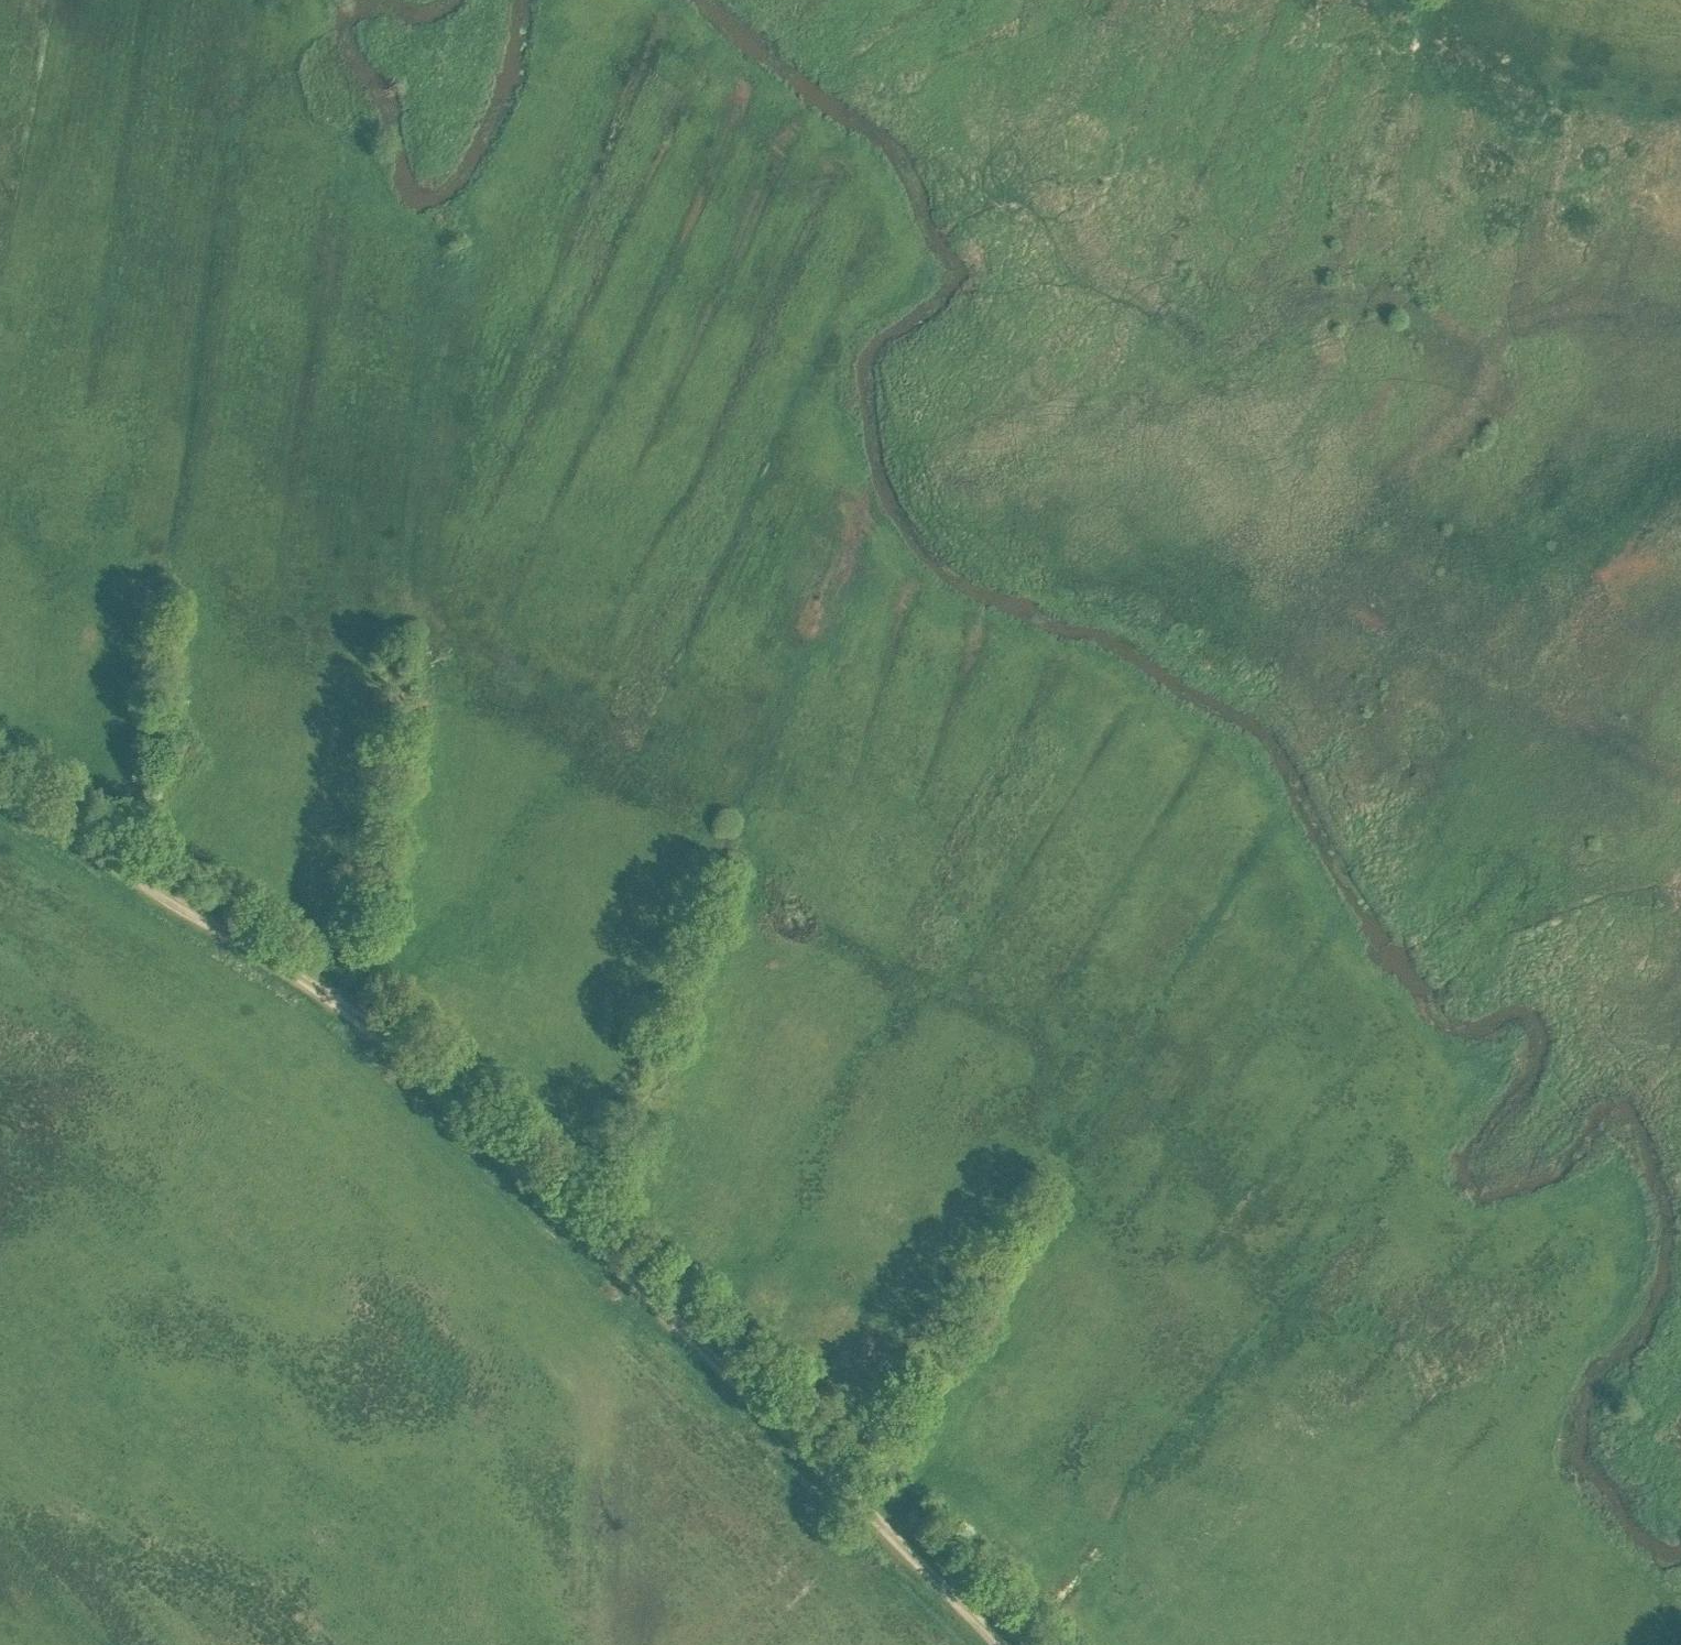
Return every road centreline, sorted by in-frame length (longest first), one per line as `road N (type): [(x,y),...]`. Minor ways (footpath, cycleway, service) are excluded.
road 1 (track): [(0,800),(330,1001),(999,1644)]

